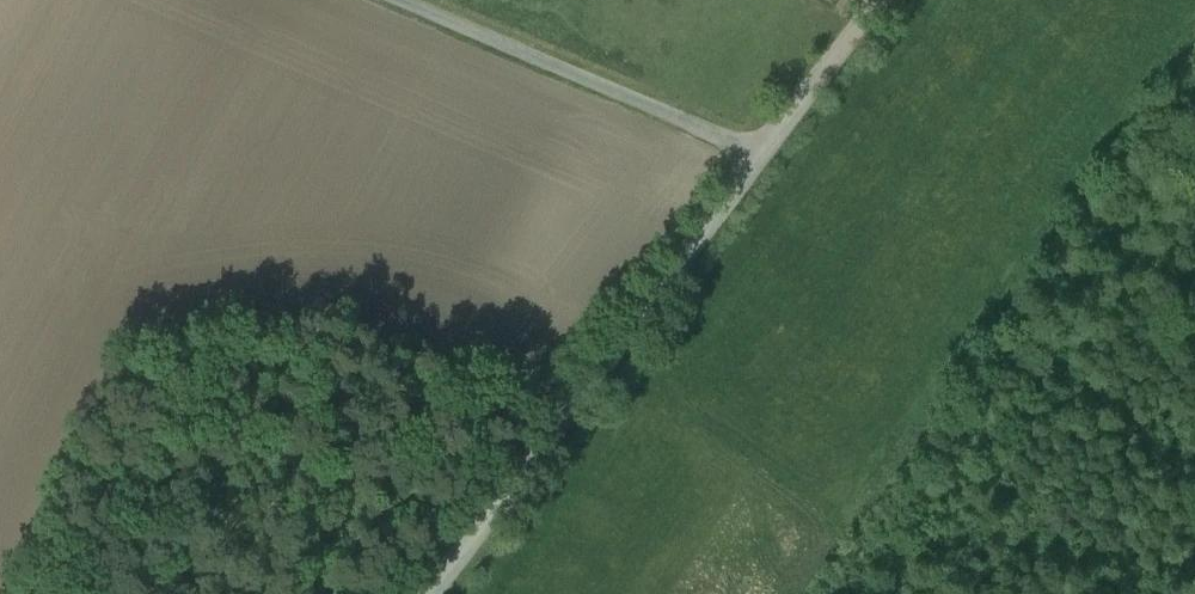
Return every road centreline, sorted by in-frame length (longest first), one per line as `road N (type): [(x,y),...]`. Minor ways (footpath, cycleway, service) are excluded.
road 1 (track): [(431,593),(875,0)]
road 2 (track): [(764,148),(433,0)]

